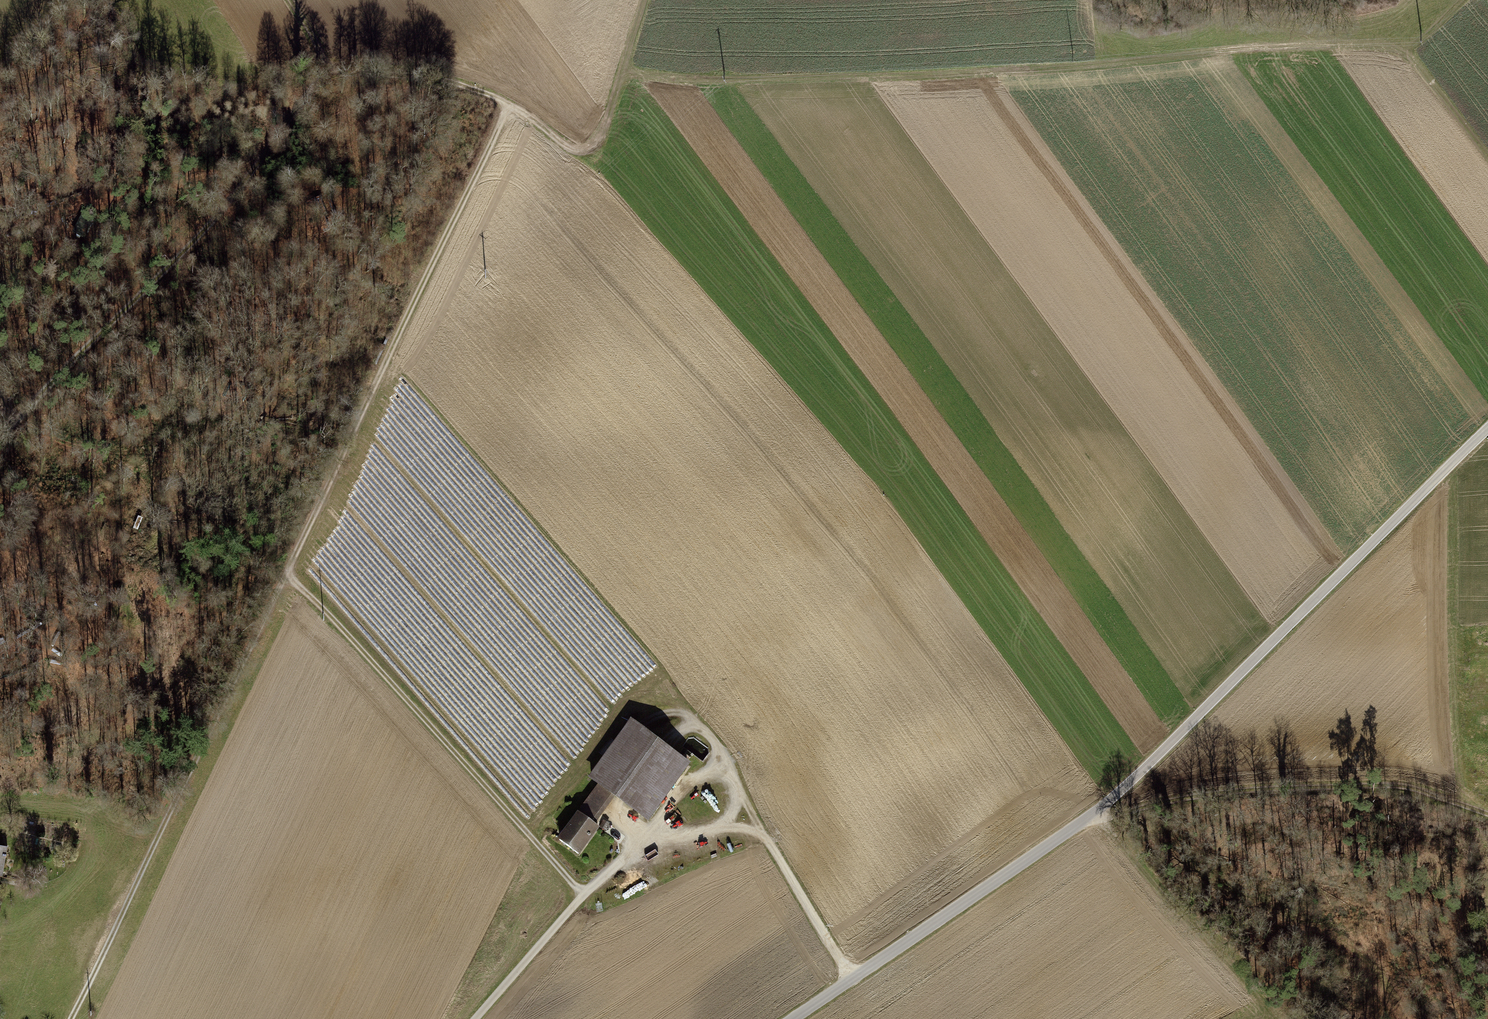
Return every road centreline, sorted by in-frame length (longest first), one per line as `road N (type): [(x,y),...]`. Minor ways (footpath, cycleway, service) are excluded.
road 1 (tertiary): [(795,1018),(1089,817),(1487,428)]
road 2 (track): [(623,73),(817,82),(1205,51),(1363,45),(1401,52)]
road 3 (track): [(510,106),(288,574)]
road 4 (track): [(647,0),(598,144),(581,152),(510,106),(445,79),(329,62),(288,0)]
road 5 (track): [(0,433),(155,277),(282,133),(329,62)]
road 6 (track): [(74,1018),(288,574)]
road 7 (track): [(584,895),(288,574)]
road 8 (track): [(1089,817),(1227,789),(1399,780),(1487,811)]
road 9 (track): [(1089,817),(1142,827),(1228,901),(1317,931),(1371,963),(1408,1018)]

